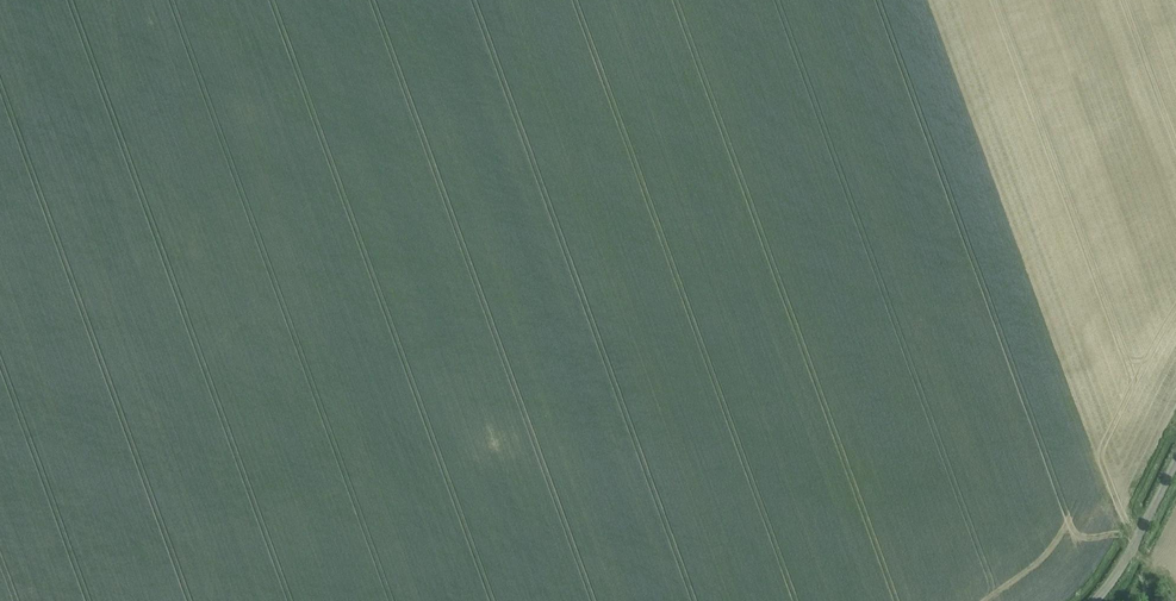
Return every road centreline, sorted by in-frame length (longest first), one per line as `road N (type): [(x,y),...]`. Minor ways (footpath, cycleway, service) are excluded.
road 1 (track): [(1097,600),(1134,549),(1175,463)]

